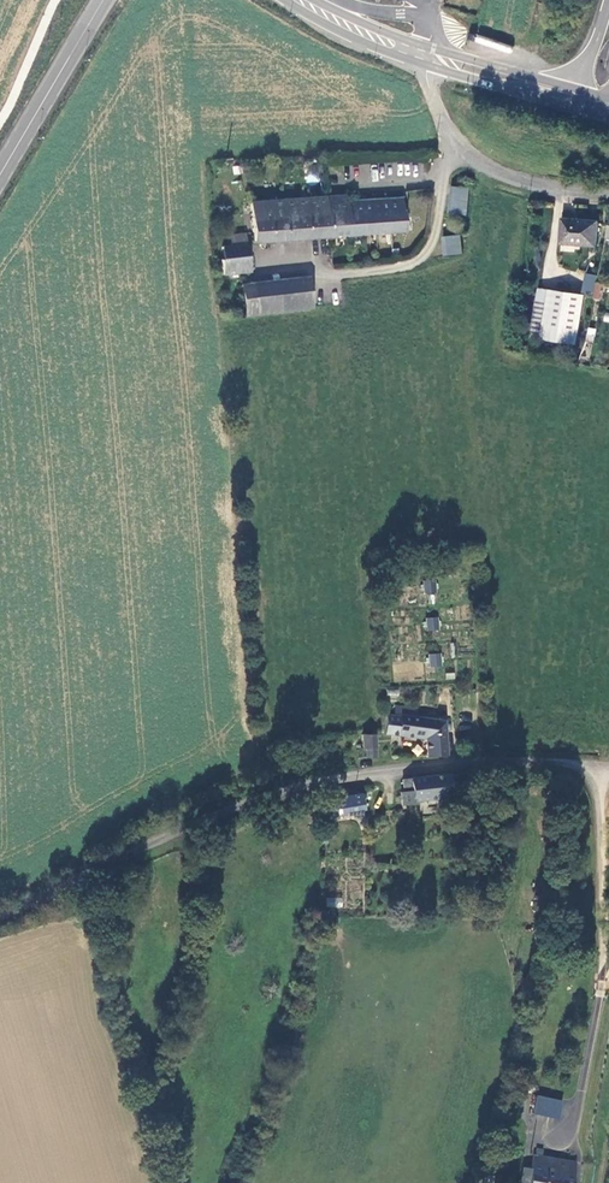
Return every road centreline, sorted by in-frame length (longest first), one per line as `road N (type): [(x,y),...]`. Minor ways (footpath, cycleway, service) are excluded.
road 1 (unclassified): [(0,912),(204,814),(280,788),(412,765),(522,759),(599,765)]
road 2 (unclassified): [(608,193),(546,186),(457,146),(434,106),(424,64)]
road 3 (secondary): [(0,170),(101,0)]
road 4 (unclassified): [(604,960),(599,765)]
road 5 (secondary): [(424,64),(601,115)]
road 6 (secondary): [(283,0),(424,64)]
road 7 (secondary): [(576,88),(428,46)]

